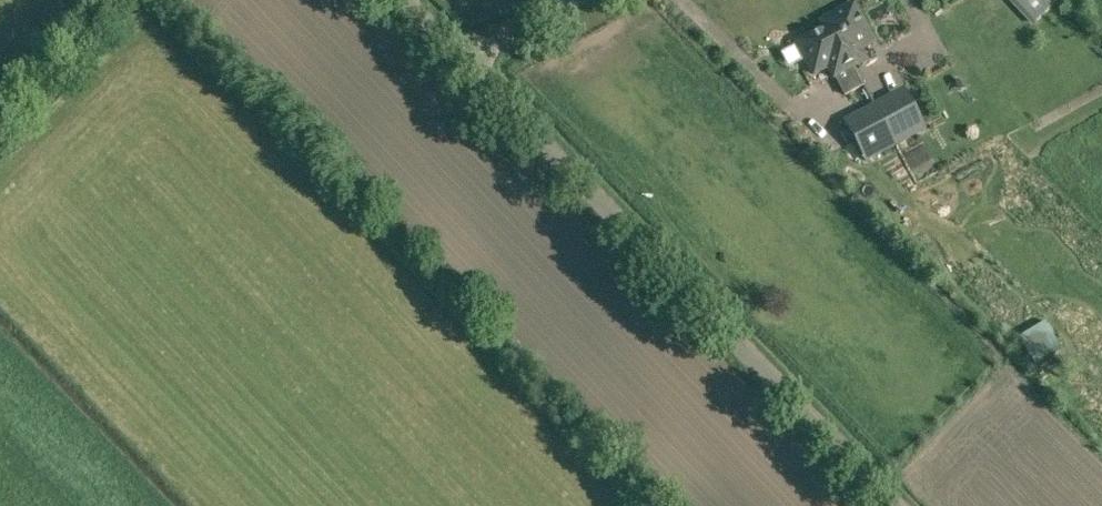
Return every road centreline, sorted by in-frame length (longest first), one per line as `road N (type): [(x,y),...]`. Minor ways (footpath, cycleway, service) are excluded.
road 1 (unclassified): [(891,505),(461,62)]
road 2 (unclassified): [(461,62),(572,0)]

